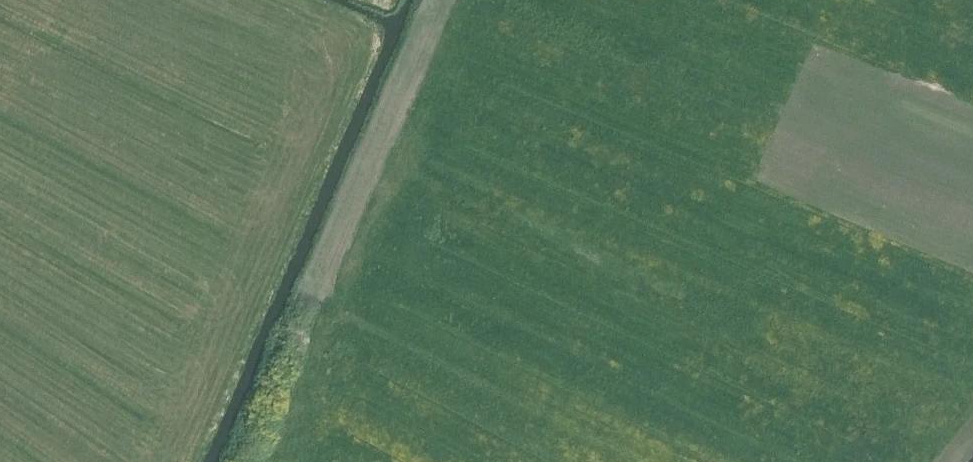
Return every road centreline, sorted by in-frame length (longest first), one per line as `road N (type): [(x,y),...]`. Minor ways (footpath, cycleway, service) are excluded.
road 1 (track): [(243,461),(442,0)]

